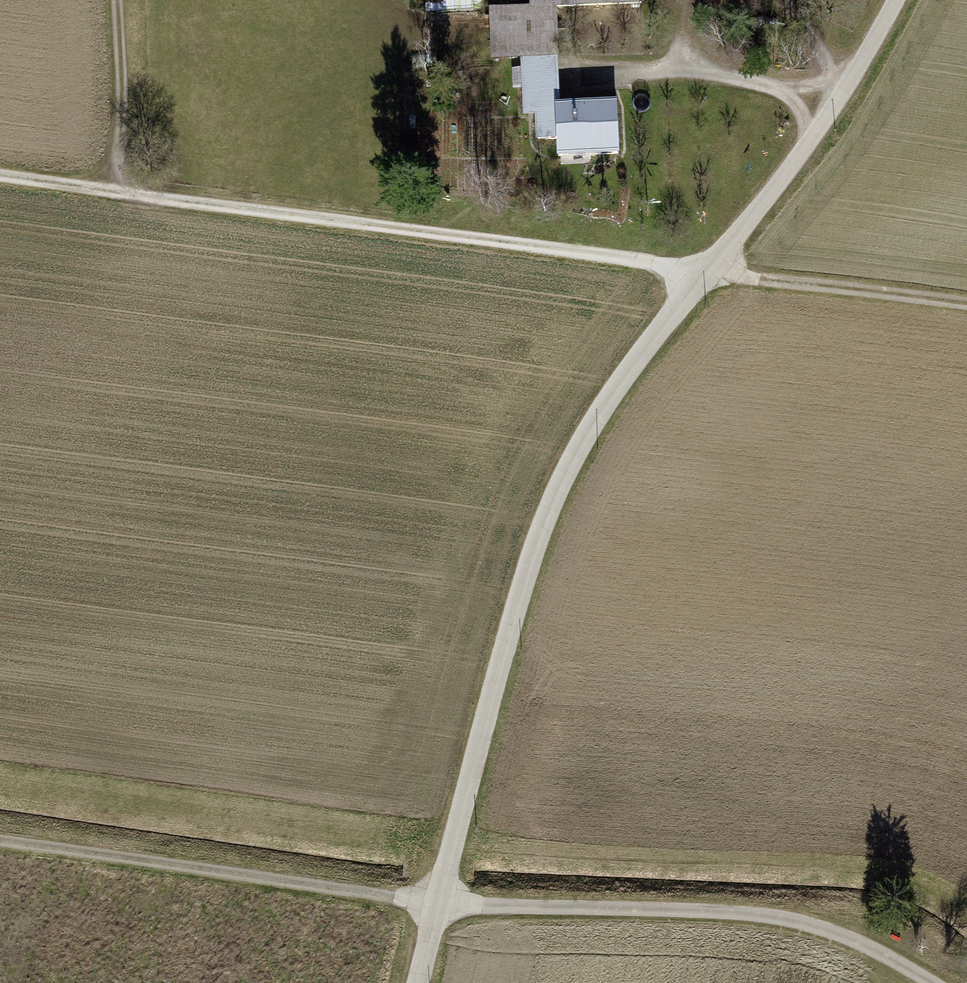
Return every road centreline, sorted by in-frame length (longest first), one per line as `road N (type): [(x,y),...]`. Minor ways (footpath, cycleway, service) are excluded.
road 1 (unclassified): [(420,982),(517,603),(556,489),(649,344),(773,204),(842,111),(898,0)]
road 2 (track): [(929,982),(855,940),(767,915),(439,903),(0,842)]
road 3 (track): [(0,168),(892,288)]
road 4 (track): [(117,184),(115,0)]

